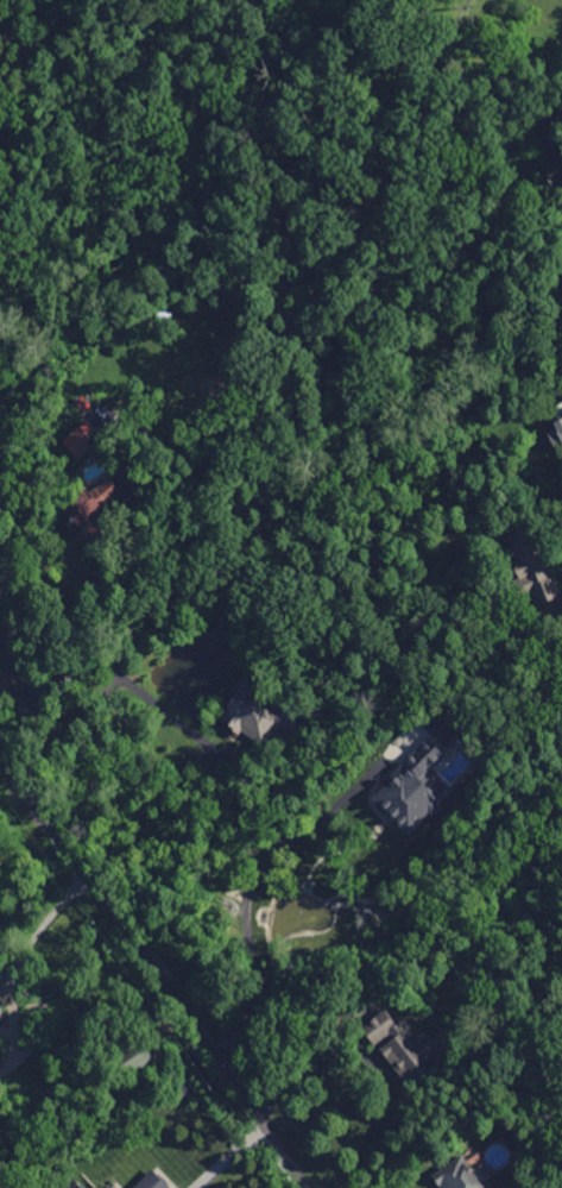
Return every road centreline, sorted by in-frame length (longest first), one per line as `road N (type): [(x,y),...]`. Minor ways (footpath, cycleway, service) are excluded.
road 1 (residential): [(0,756),(309,1187)]

